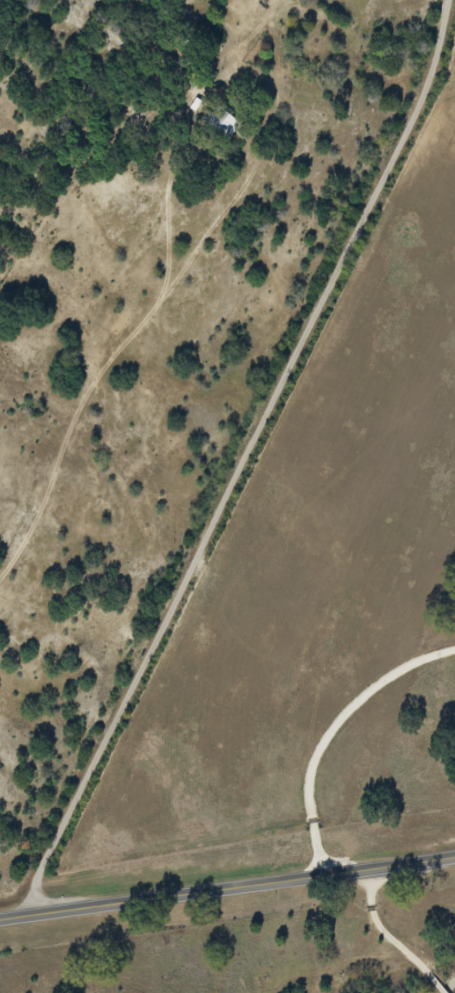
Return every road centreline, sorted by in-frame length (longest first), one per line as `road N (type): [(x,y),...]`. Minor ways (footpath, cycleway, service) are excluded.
road 1 (residential): [(37,911),(53,846),(413,124),(451,0)]
road 2 (residential): [(0,585),(100,384),(235,206),(251,162)]
road 3 (secondary): [(0,916),(454,854)]

